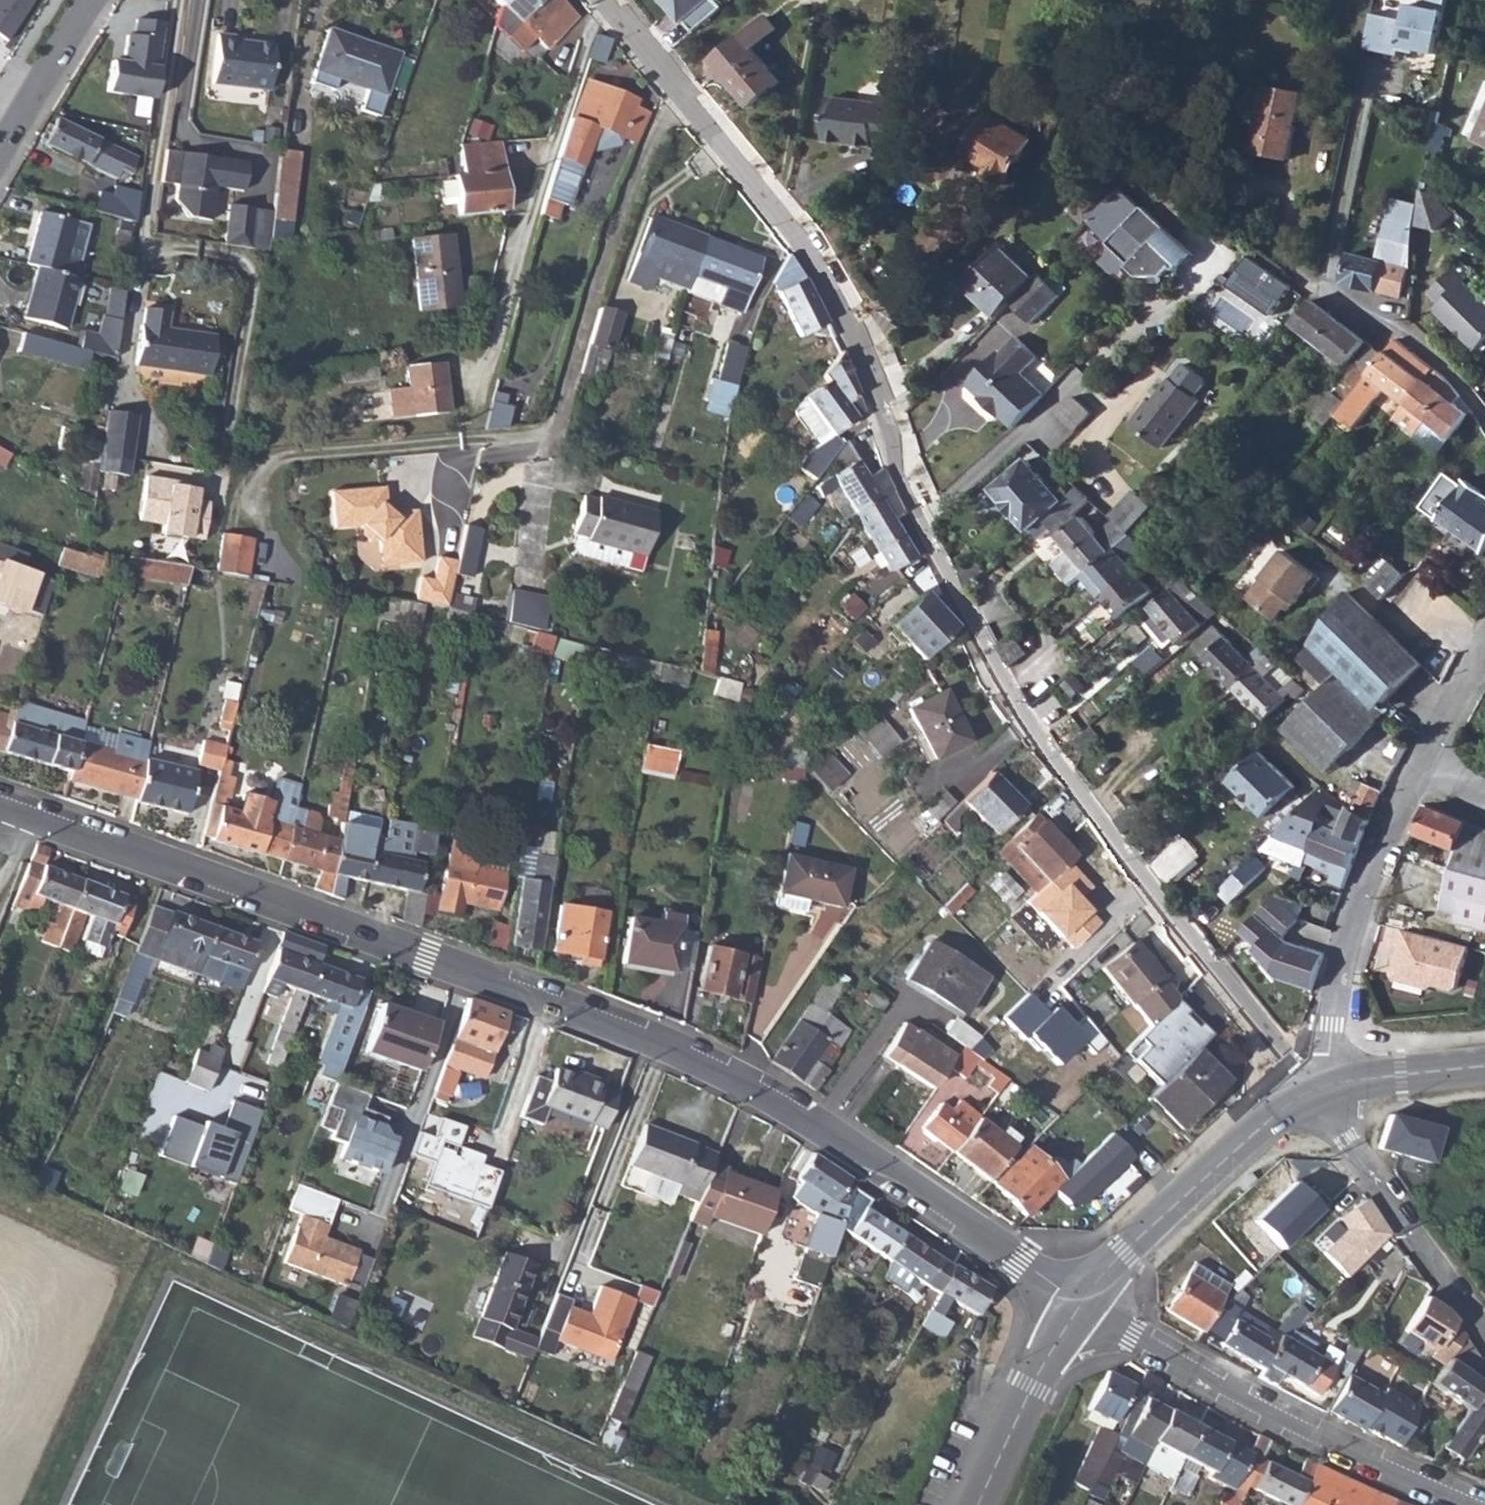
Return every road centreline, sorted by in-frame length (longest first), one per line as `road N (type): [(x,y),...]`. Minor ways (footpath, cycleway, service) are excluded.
road 1 (residential): [(602,0),(690,100),(818,275),(918,525),(1020,718),(1291,1061),(1324,1090)]
road 2 (residential): [(0,811),(565,1004),(741,1078),(1020,1260),(1080,1309)]
road 3 (residential): [(1464,1504),(1326,1446),(1080,1309)]
road 4 (residential): [(1324,1090),(1350,940),(1390,825),(1420,766)]
road 5 (tertiary): [(1324,1090),(1148,1234),(1080,1309)]
road 6 (residential): [(1324,1090),(1346,1137),(1484,1335)]
road 7 (residential): [(1484,415),(1433,355),(1308,281)]
road 8 (tertiary): [(1080,1309),(980,1504)]
road 9 (secondary): [(0,152),(95,0)]
road 10 (tertiary): [(1484,1070),(1324,1090)]
road 11 (residential): [(1420,766),(1484,651)]

